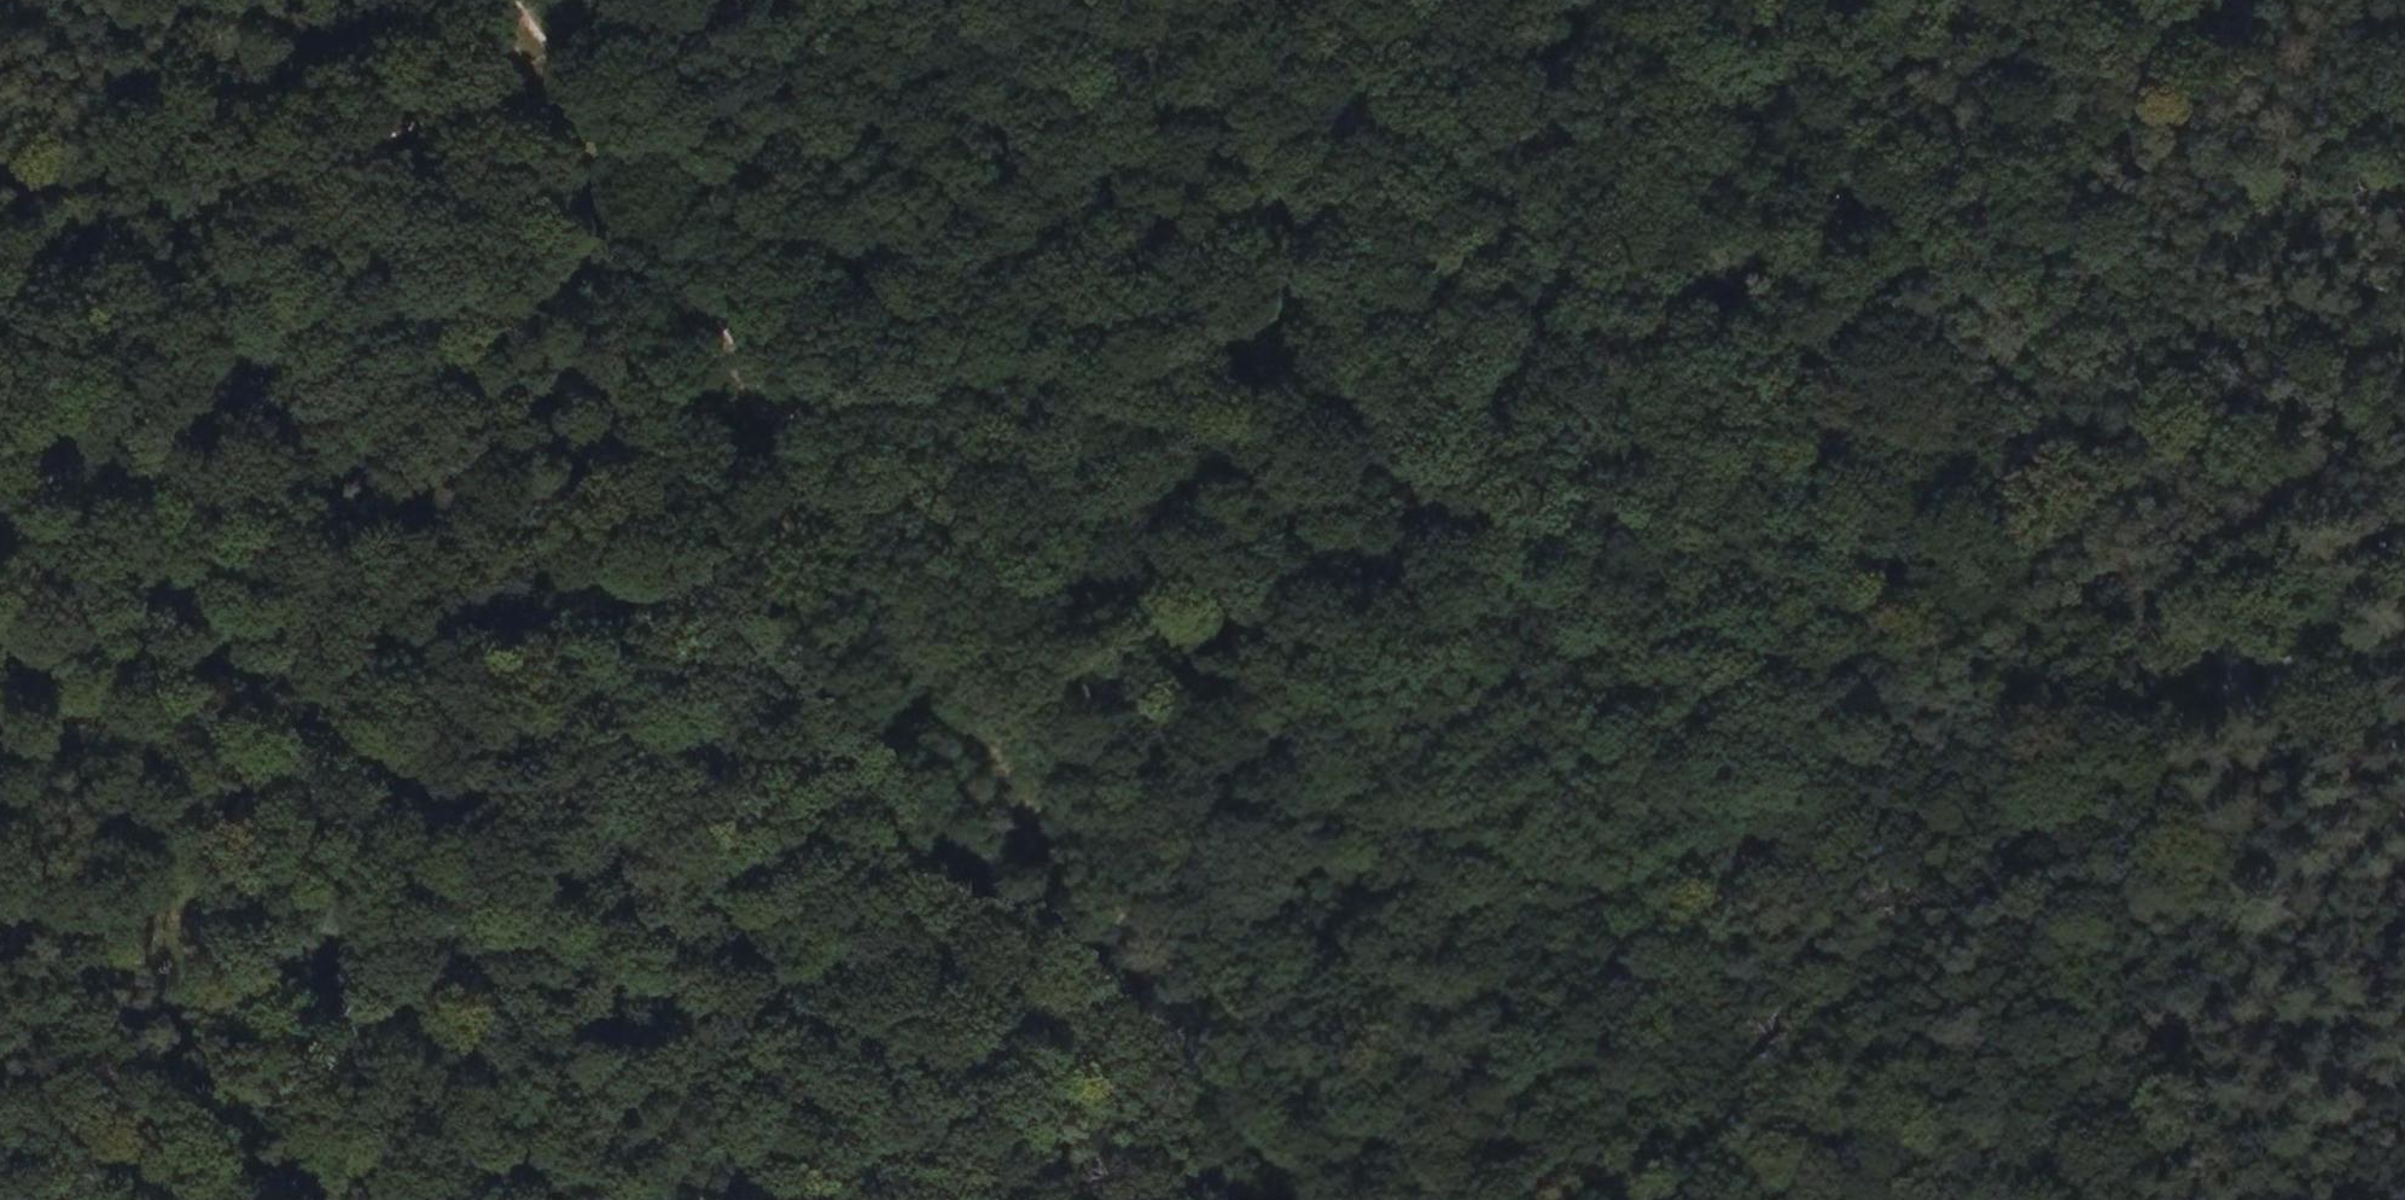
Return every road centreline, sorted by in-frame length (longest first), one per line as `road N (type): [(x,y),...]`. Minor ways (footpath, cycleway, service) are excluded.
road 1 (track): [(1107,908),(506,0)]
road 2 (track): [(0,299),(747,0)]
road 3 (track): [(1300,1199),(1107,908)]

